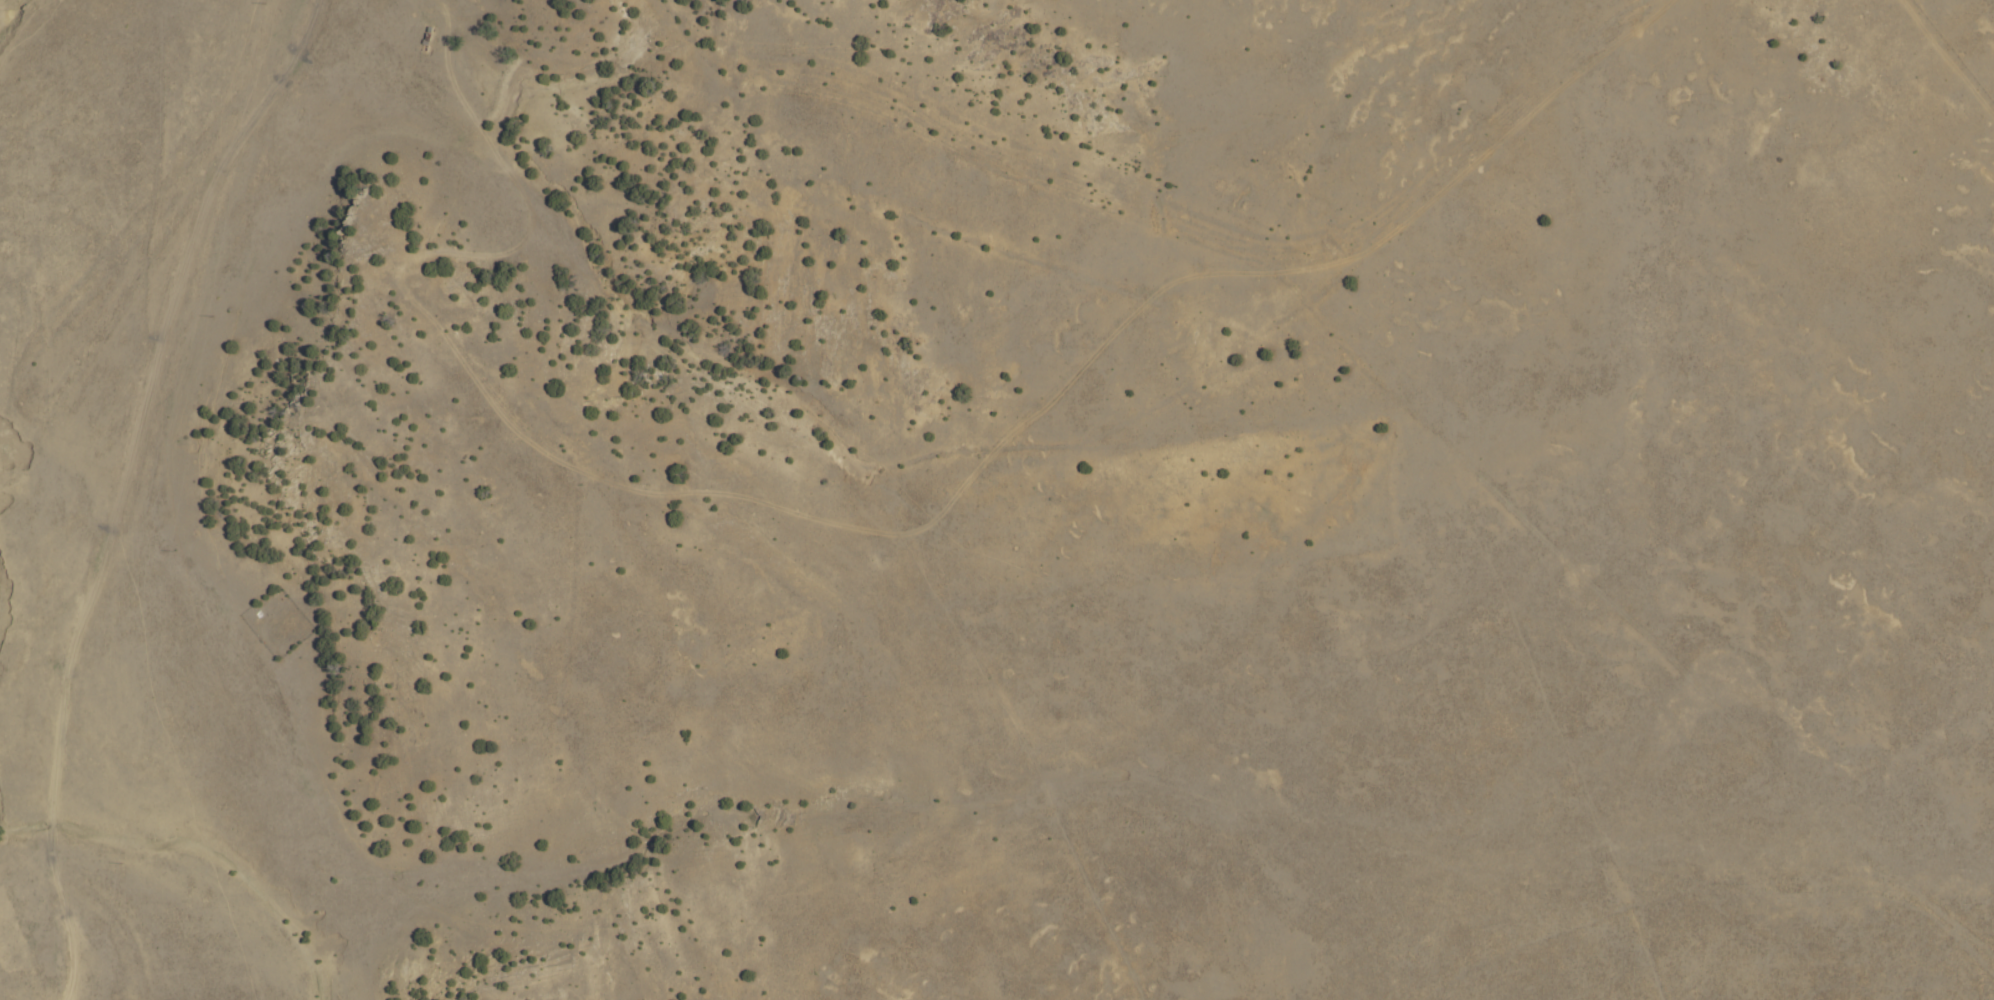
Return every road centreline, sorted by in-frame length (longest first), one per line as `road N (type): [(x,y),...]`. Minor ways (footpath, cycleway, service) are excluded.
road 1 (residential): [(0,566),(25,550),(43,407),(131,329),(200,244),(336,14)]

